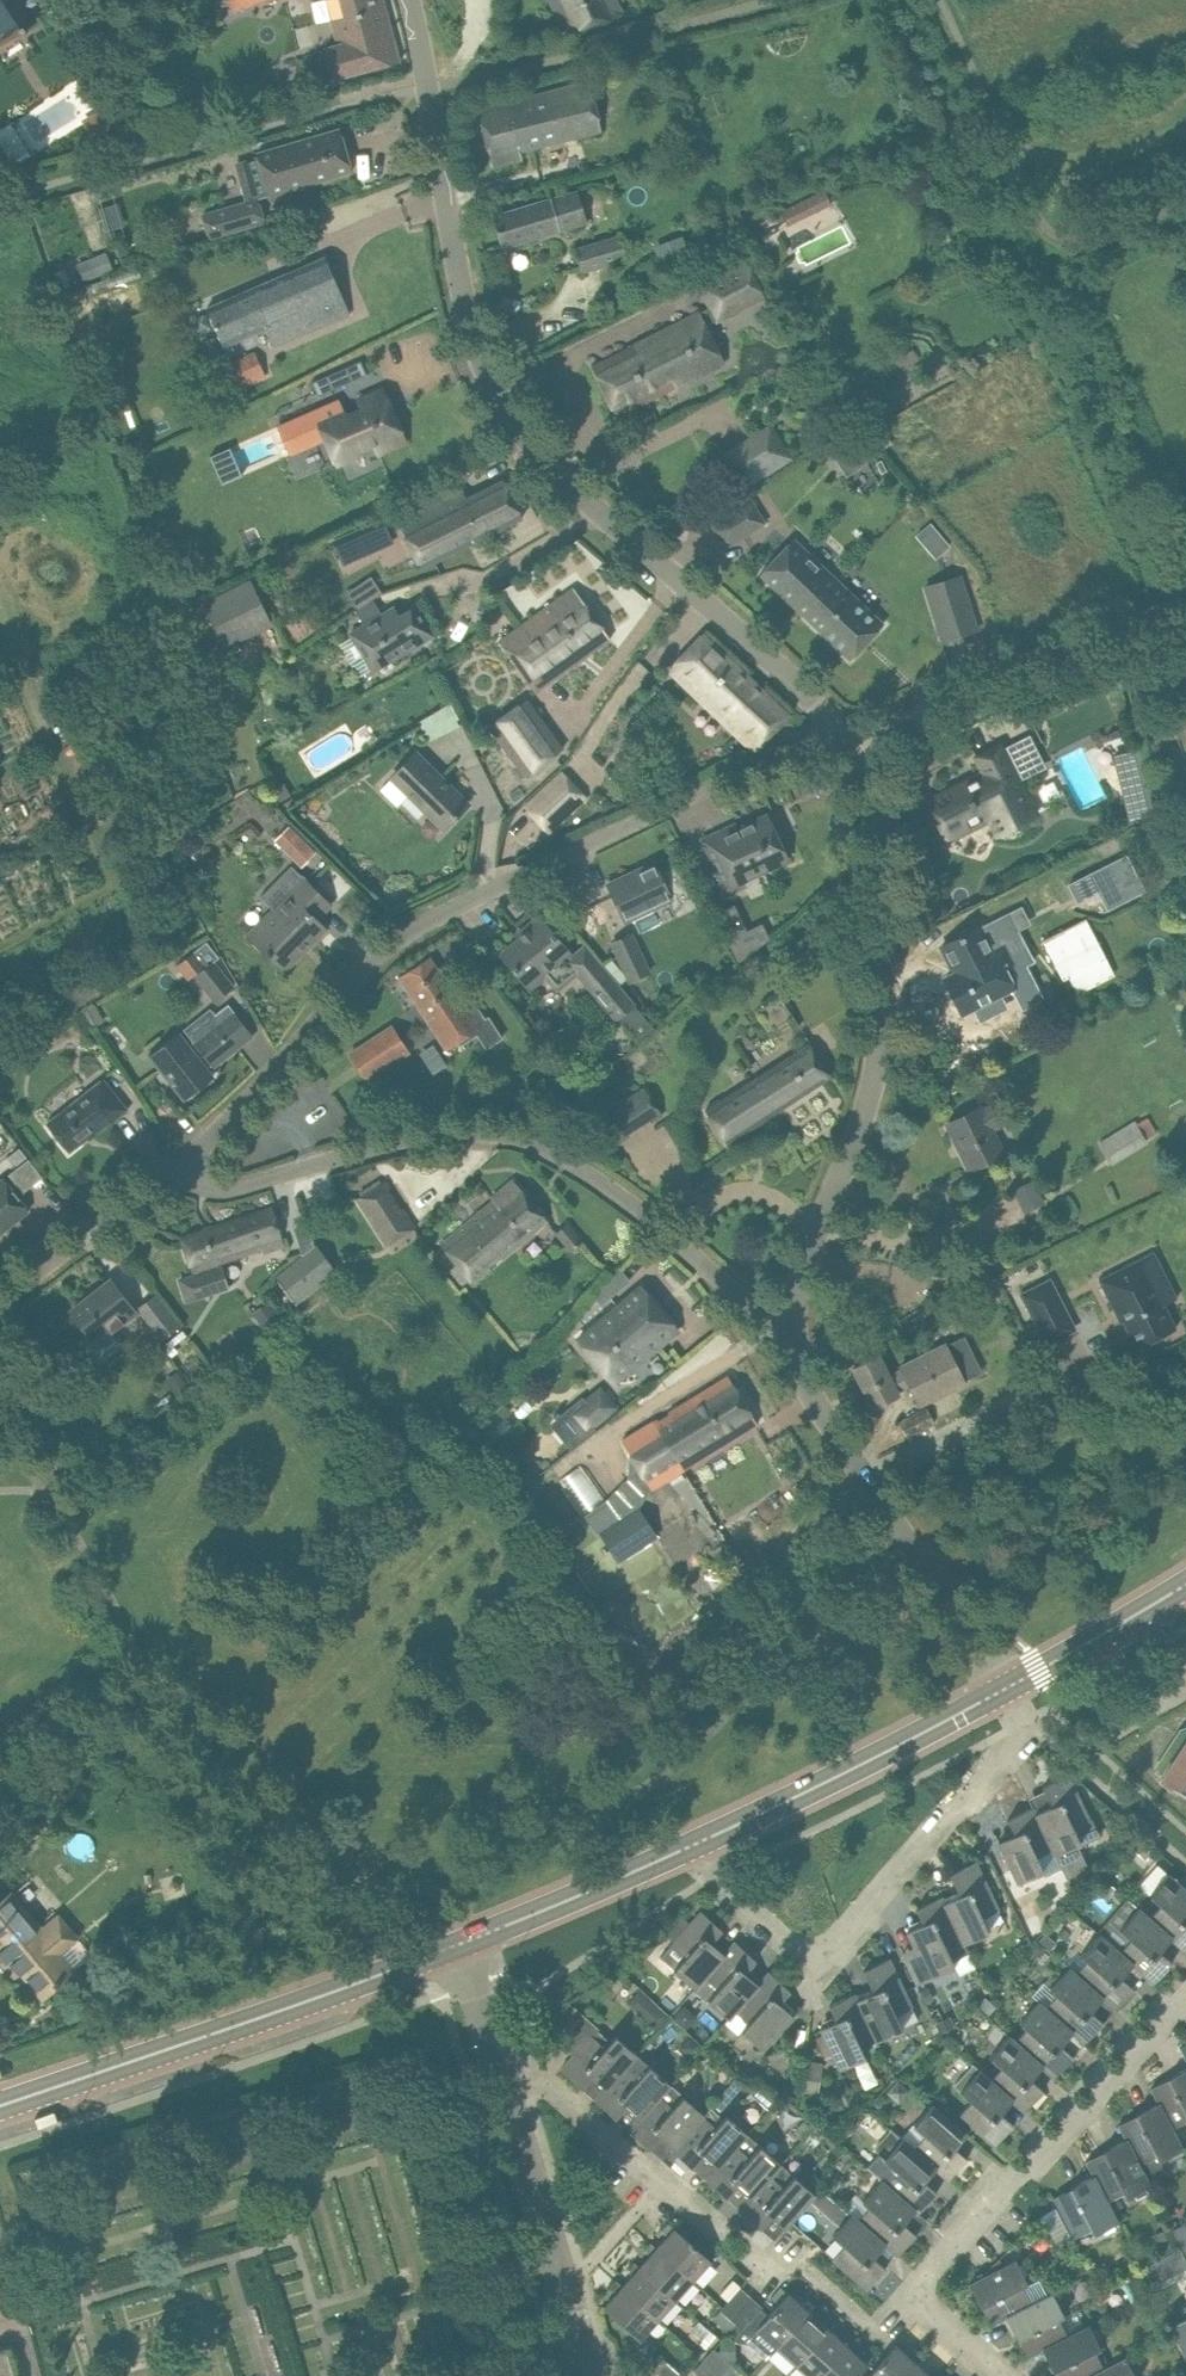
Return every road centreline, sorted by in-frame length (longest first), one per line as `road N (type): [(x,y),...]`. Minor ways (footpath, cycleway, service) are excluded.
road 1 (unclassified): [(835,726),(764,650),(555,471),(504,403),(479,356),(459,279),(408,0)]
road 2 (unclassified): [(186,1158),(378,954),(439,914),(835,726)]
road 3 (unclassified): [(792,1319),(728,1287),(595,1179),(508,1135),(394,1140),(228,1190),(205,1181),(186,1158)]
road 4 (residential): [(792,1319),(802,1265),(872,1099),(881,1022),(874,818),(835,726)]
road 5 (residential): [(691,1846),(798,1951),(825,1954),(1029,1723),(1010,1685)]
road 6 (tertiary): [(0,2106),(458,1945)]
road 7 (residential): [(1010,1685),(814,1398),(798,1371),(792,1319)]
road 8 (residential): [(914,2290),(981,2208),(1064,2144),(1185,2004)]
road 9 (tertiary): [(691,1846),(1010,1685)]
road 10 (residential): [(508,2092),(546,2084),(743,2255)]
road 11 (residential): [(597,2375),(508,2092)]
road 12 (tertiary): [(458,1945),(691,1846)]
road 13 (unclassified): [(0,1299),(186,1158)]
road 14 (residential): [(914,2290),(877,2332),(792,2255),(769,2278)]
road 15 (tertiary): [(1010,1685),(1185,1584)]
road 16 (residential): [(508,2092),(458,1945)]
road 17 (residential): [(1013,2375),(914,2290)]

